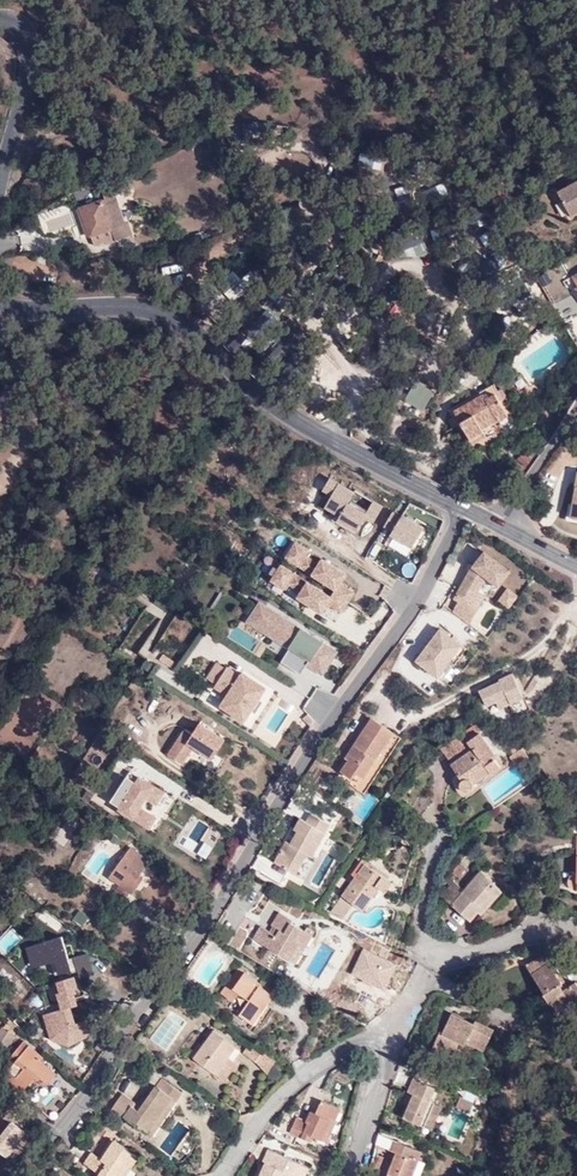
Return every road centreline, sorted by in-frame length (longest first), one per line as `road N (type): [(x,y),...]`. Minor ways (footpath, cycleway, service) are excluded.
road 1 (unclassified): [(9,1175),(71,1128),(466,510)]
road 2 (tertiary): [(0,300),(31,313),(122,307),(181,321),(258,400),(466,510)]
road 3 (residential): [(228,1175),(282,1094),(387,1032),(355,1175)]
road 4 (residential): [(444,838),(419,922),(433,958),(576,928)]
road 5 (tertiary): [(0,21),(27,32),(32,51),(0,180)]
road 6 (residential): [(576,420),(504,528)]

